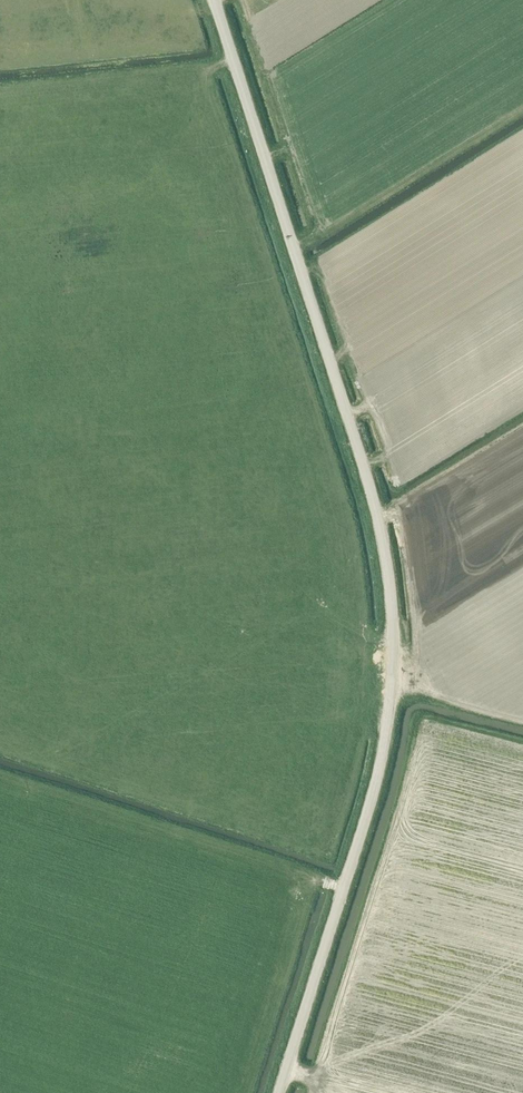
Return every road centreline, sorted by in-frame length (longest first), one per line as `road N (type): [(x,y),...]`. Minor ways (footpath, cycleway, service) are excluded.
road 1 (unclassified): [(288,1069),(384,751),(394,700),(394,604),(380,514),(215,0)]
road 2 (track): [(522,438),(381,520)]
road 3 (track): [(522,720),(417,693),(394,700)]

